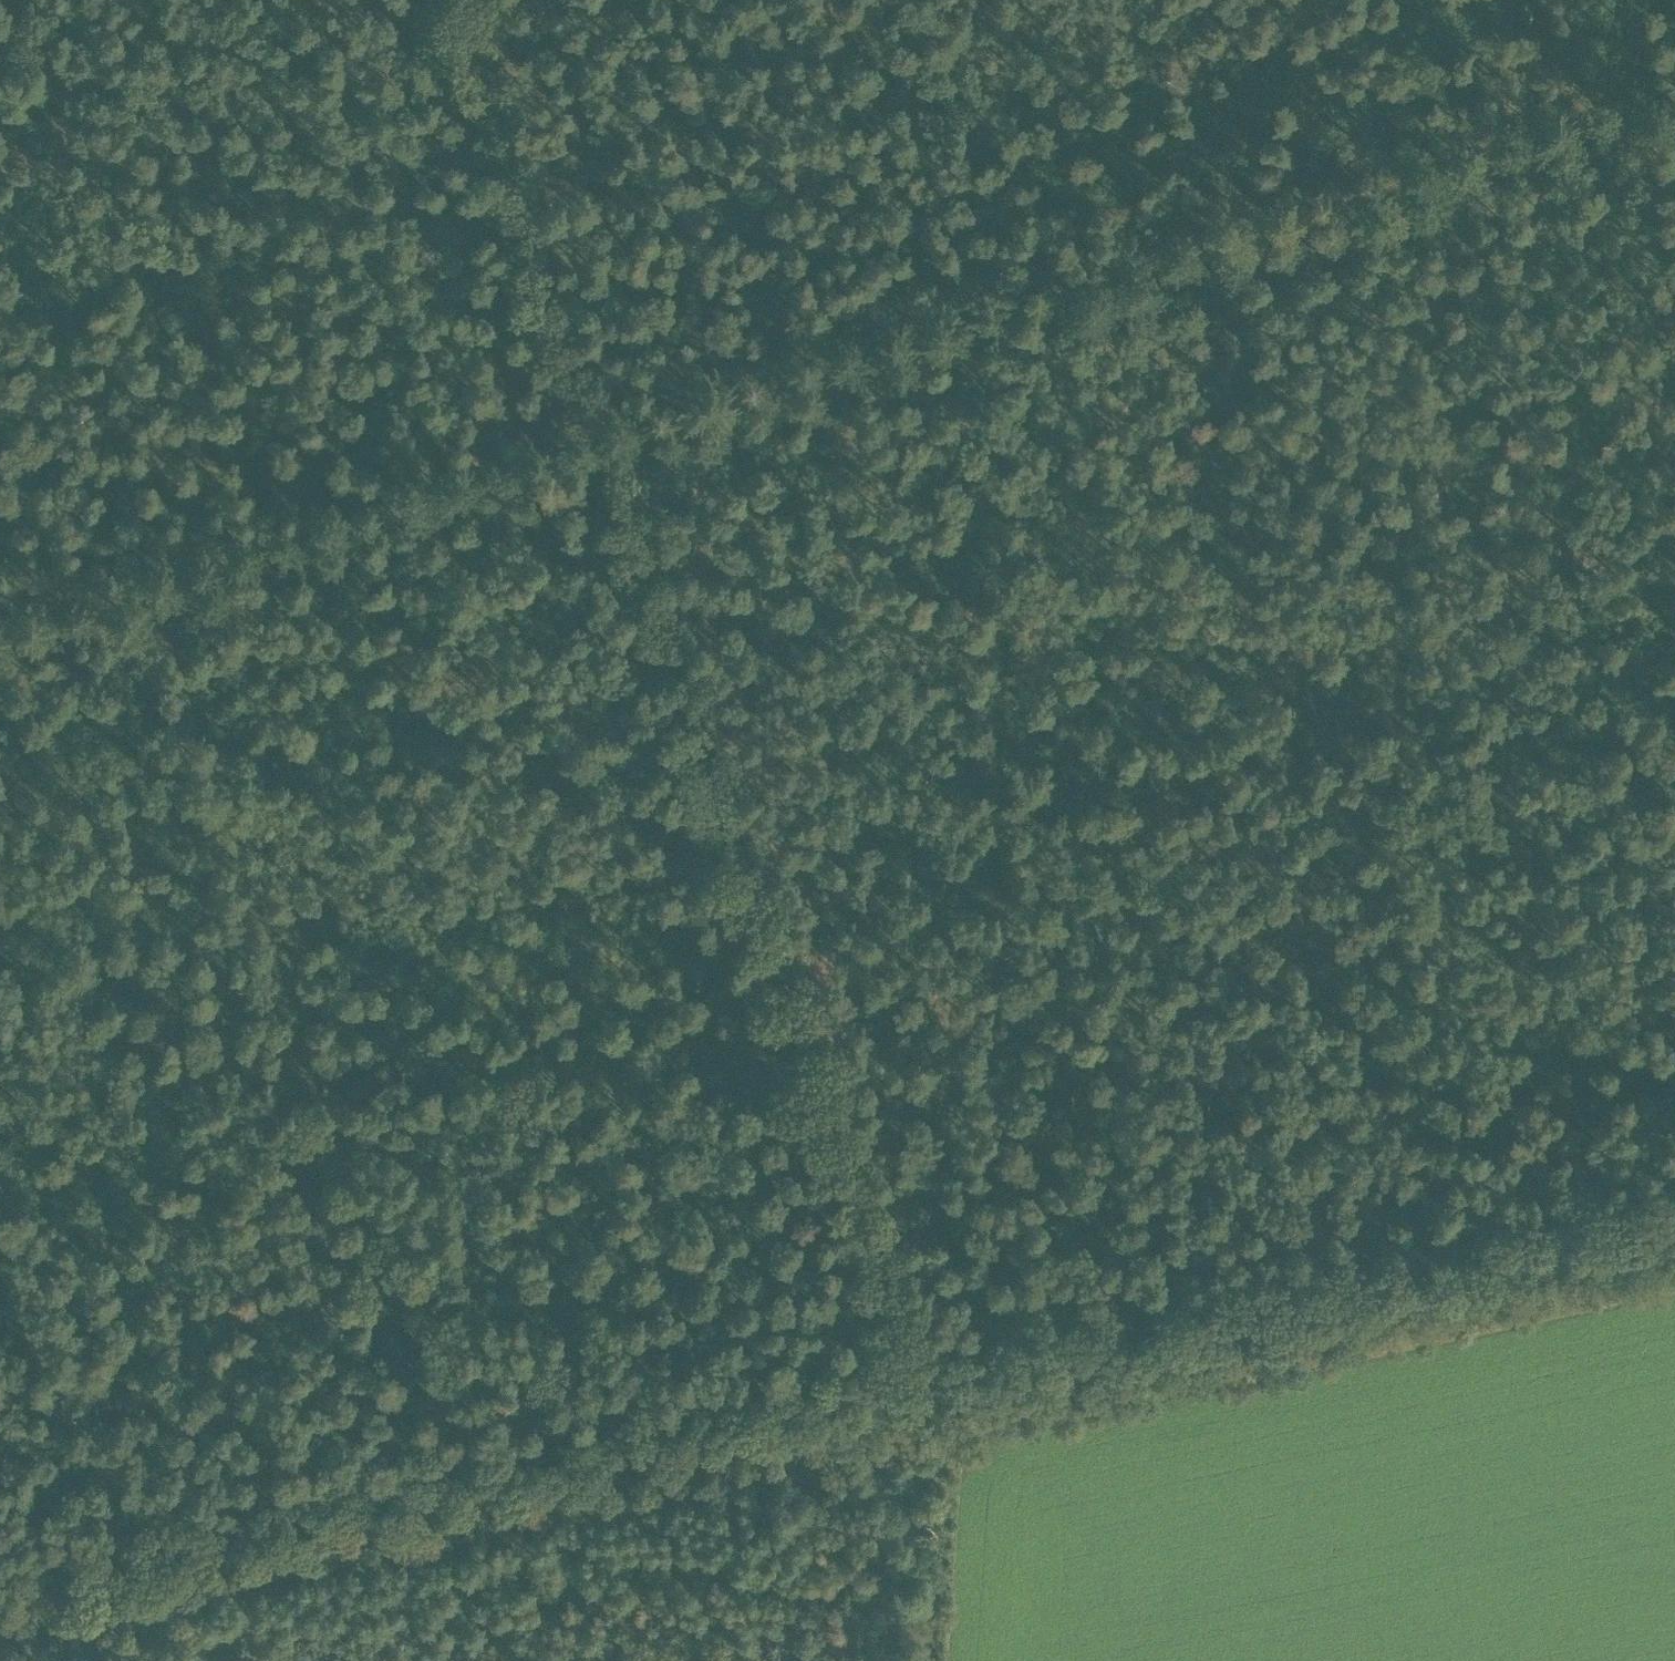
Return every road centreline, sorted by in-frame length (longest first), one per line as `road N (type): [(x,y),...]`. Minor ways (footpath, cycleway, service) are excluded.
road 1 (track): [(0,644),(1674,96)]
road 2 (track): [(0,1649),(1674,1278)]
road 3 (track): [(904,1363),(456,0)]
road 4 (track): [(1386,1253),(1402,183)]
road 5 (track): [(1004,312),(987,1344)]
road 6 (track): [(904,1363),(0,1562)]
road 7 (track): [(444,1463),(153,593)]
road 8 (track): [(1674,1193),(904,1363)]
road 9 (track): [(923,0),(909,344)]
road 10 (track): [(0,410),(70,621)]
road 11 (track): [(1306,0),(1293,220)]

